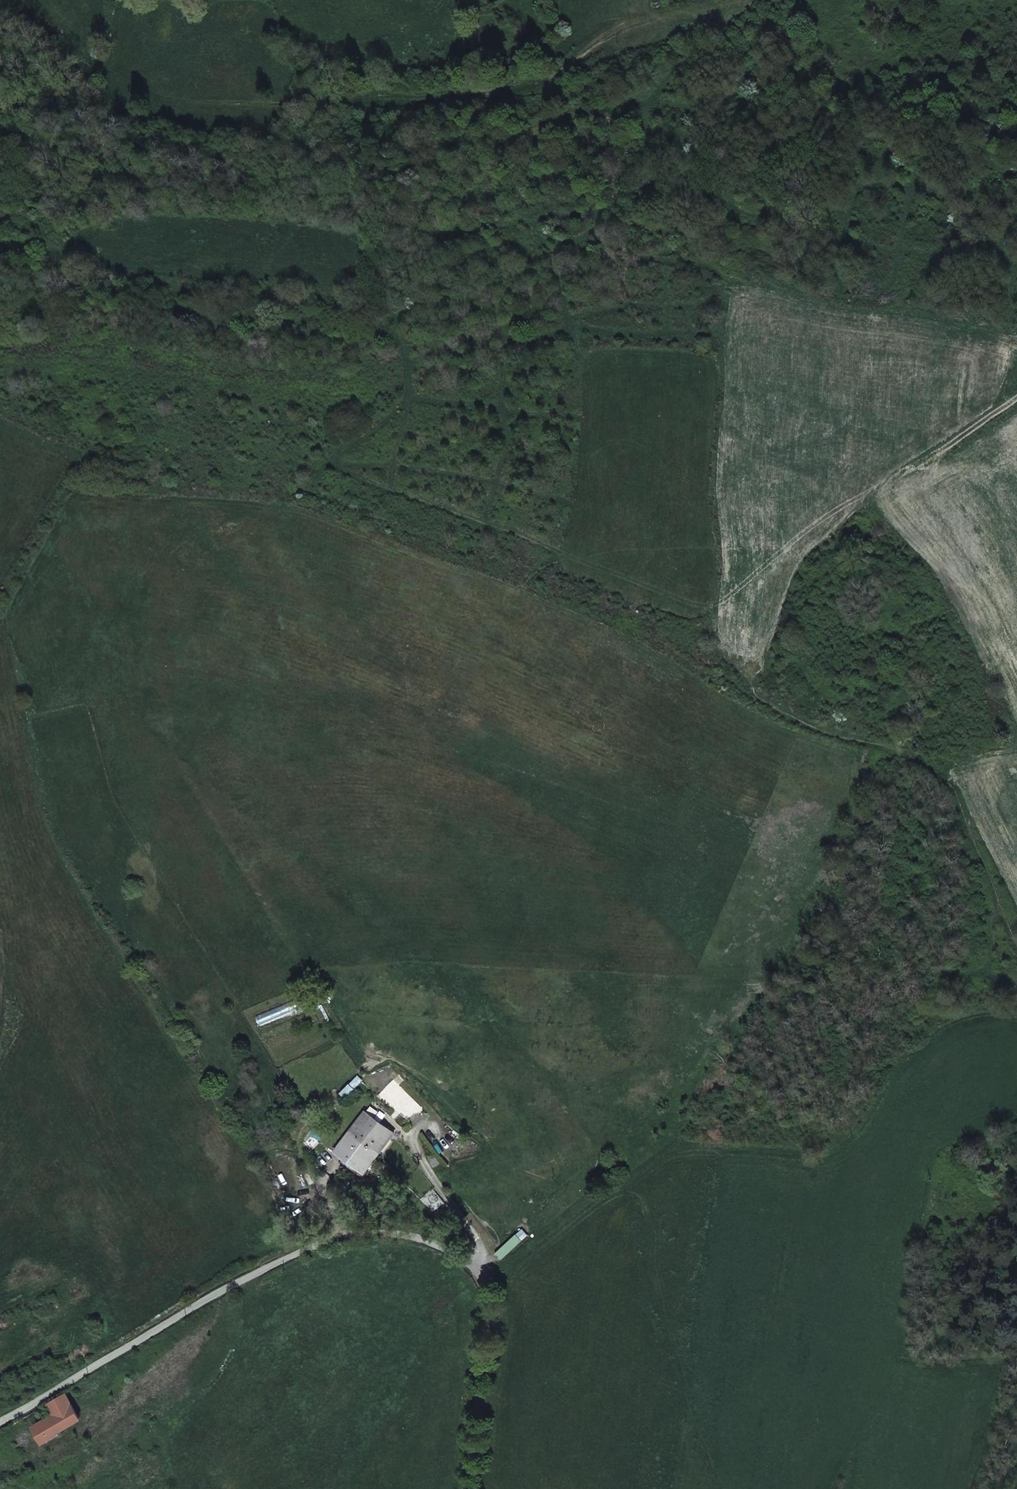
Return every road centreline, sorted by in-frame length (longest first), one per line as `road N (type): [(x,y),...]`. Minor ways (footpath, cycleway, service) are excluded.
road 1 (unclassified): [(0,1419),(302,1255),(378,1233),(417,1236),(450,1250),(483,1306),(457,1488)]

